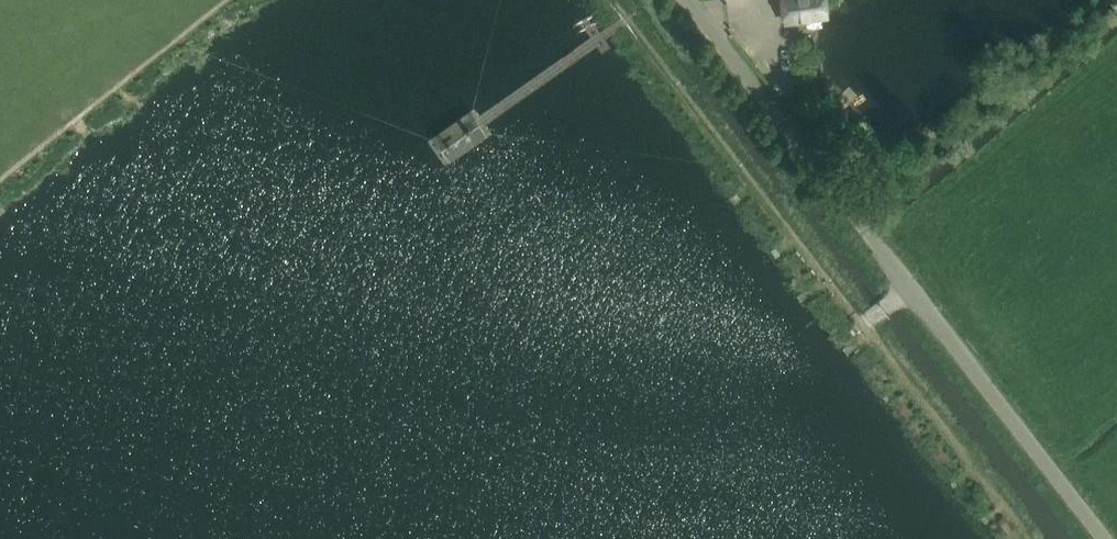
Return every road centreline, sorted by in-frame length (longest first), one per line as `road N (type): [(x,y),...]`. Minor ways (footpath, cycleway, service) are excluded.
road 1 (residential): [(688,0),(1104,538)]

